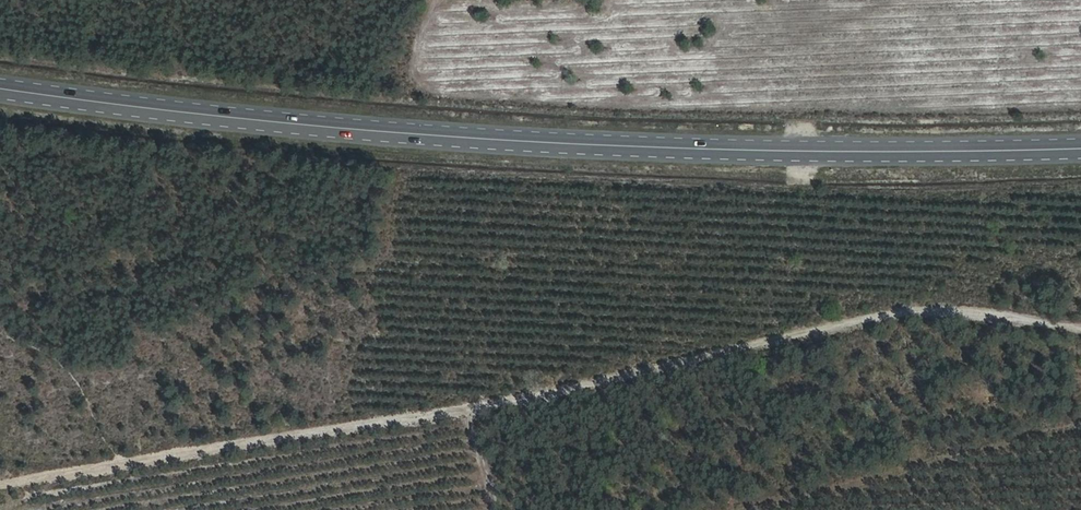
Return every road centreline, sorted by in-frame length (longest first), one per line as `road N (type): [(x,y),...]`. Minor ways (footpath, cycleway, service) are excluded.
road 1 (track): [(1080,324),(907,312),(476,404),(0,484)]
road 2 (secondary): [(0,89),(480,139),(784,151),(1080,148)]

